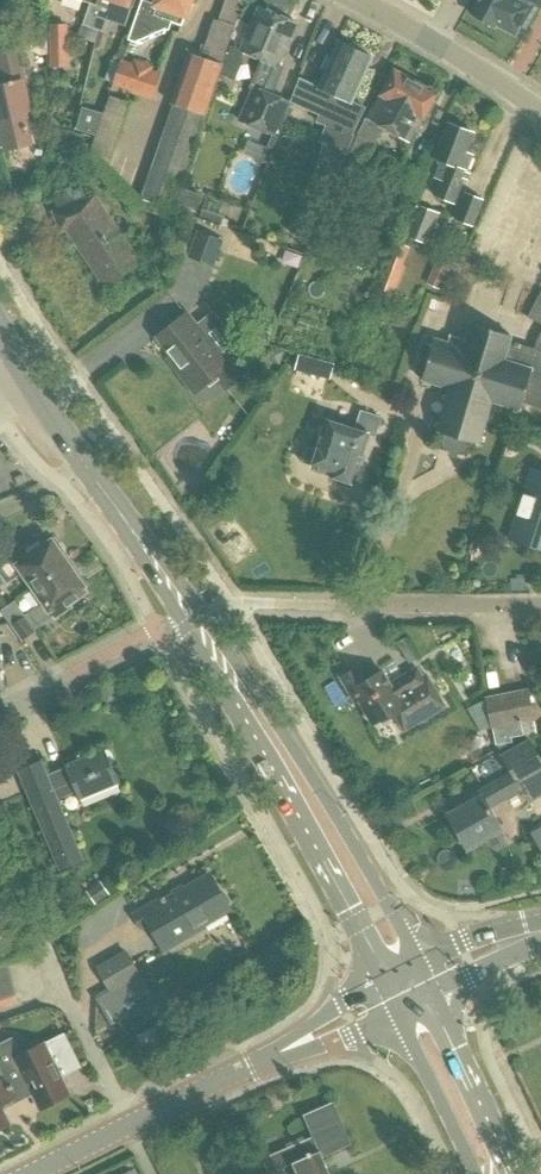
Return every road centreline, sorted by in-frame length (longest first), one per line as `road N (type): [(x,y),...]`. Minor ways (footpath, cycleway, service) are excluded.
road 1 (secondary): [(418,960),(272,715),(133,518),(118,511)]
road 2 (secondary): [(118,511),(119,526),(197,647),(380,980)]
road 3 (tertiary): [(31,1173),(281,1051)]
road 4 (secondary): [(118,511),(0,331)]
road 5 (secondary): [(519,1173),(435,994)]
road 6 (residential): [(540,607),(348,603)]
road 7 (secondary): [(397,1013),(476,1173)]
road 8 (tertiary): [(540,922),(490,931),(418,960)]
road 9 (tertiary): [(380,980),(287,1039),(281,1051)]
road 10 (tertiary): [(281,1051),(342,1038),(397,1013)]
road 11 (residential): [(540,113),(439,47)]

